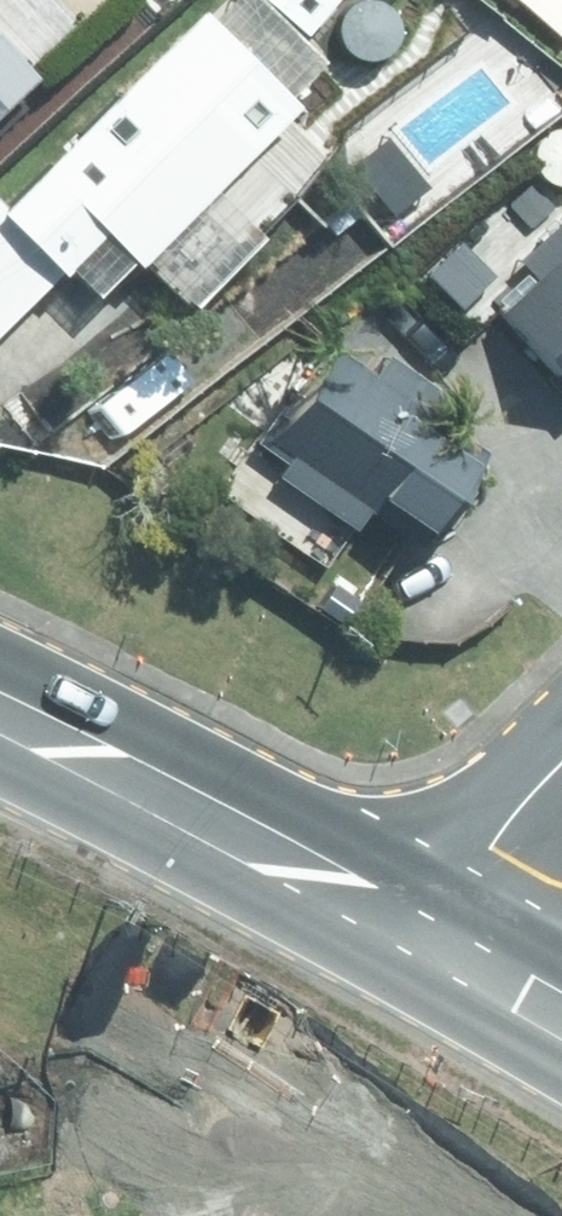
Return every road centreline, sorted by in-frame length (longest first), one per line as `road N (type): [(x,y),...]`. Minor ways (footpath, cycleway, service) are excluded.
road 1 (primary): [(0,714),(436,945)]
road 2 (tertiary): [(436,945),(490,855),(561,774)]
road 3 (primary): [(436,945),(561,1019)]

